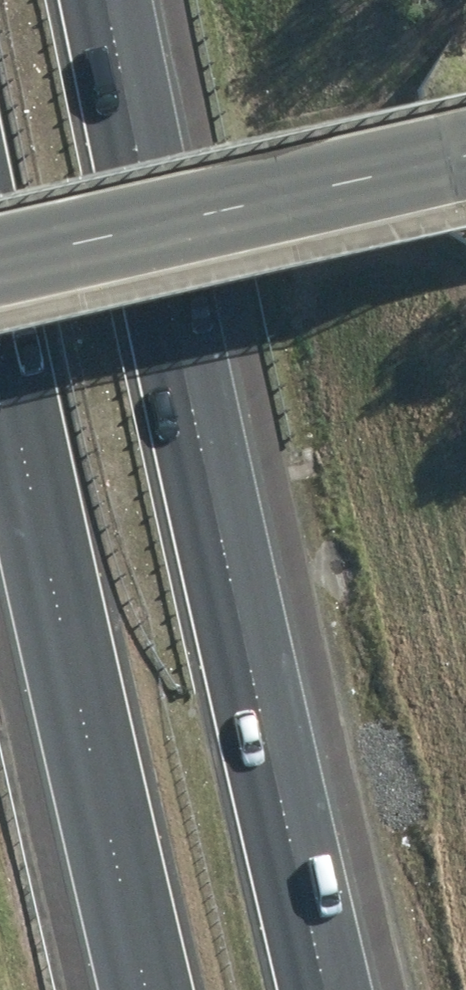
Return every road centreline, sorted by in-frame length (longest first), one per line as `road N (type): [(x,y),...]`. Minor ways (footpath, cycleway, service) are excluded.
road 1 (motorway): [(134,0),(337,989)]
road 2 (motorway): [(140,989),(0,361)]
road 3 (tertiary): [(0,262),(465,155)]

